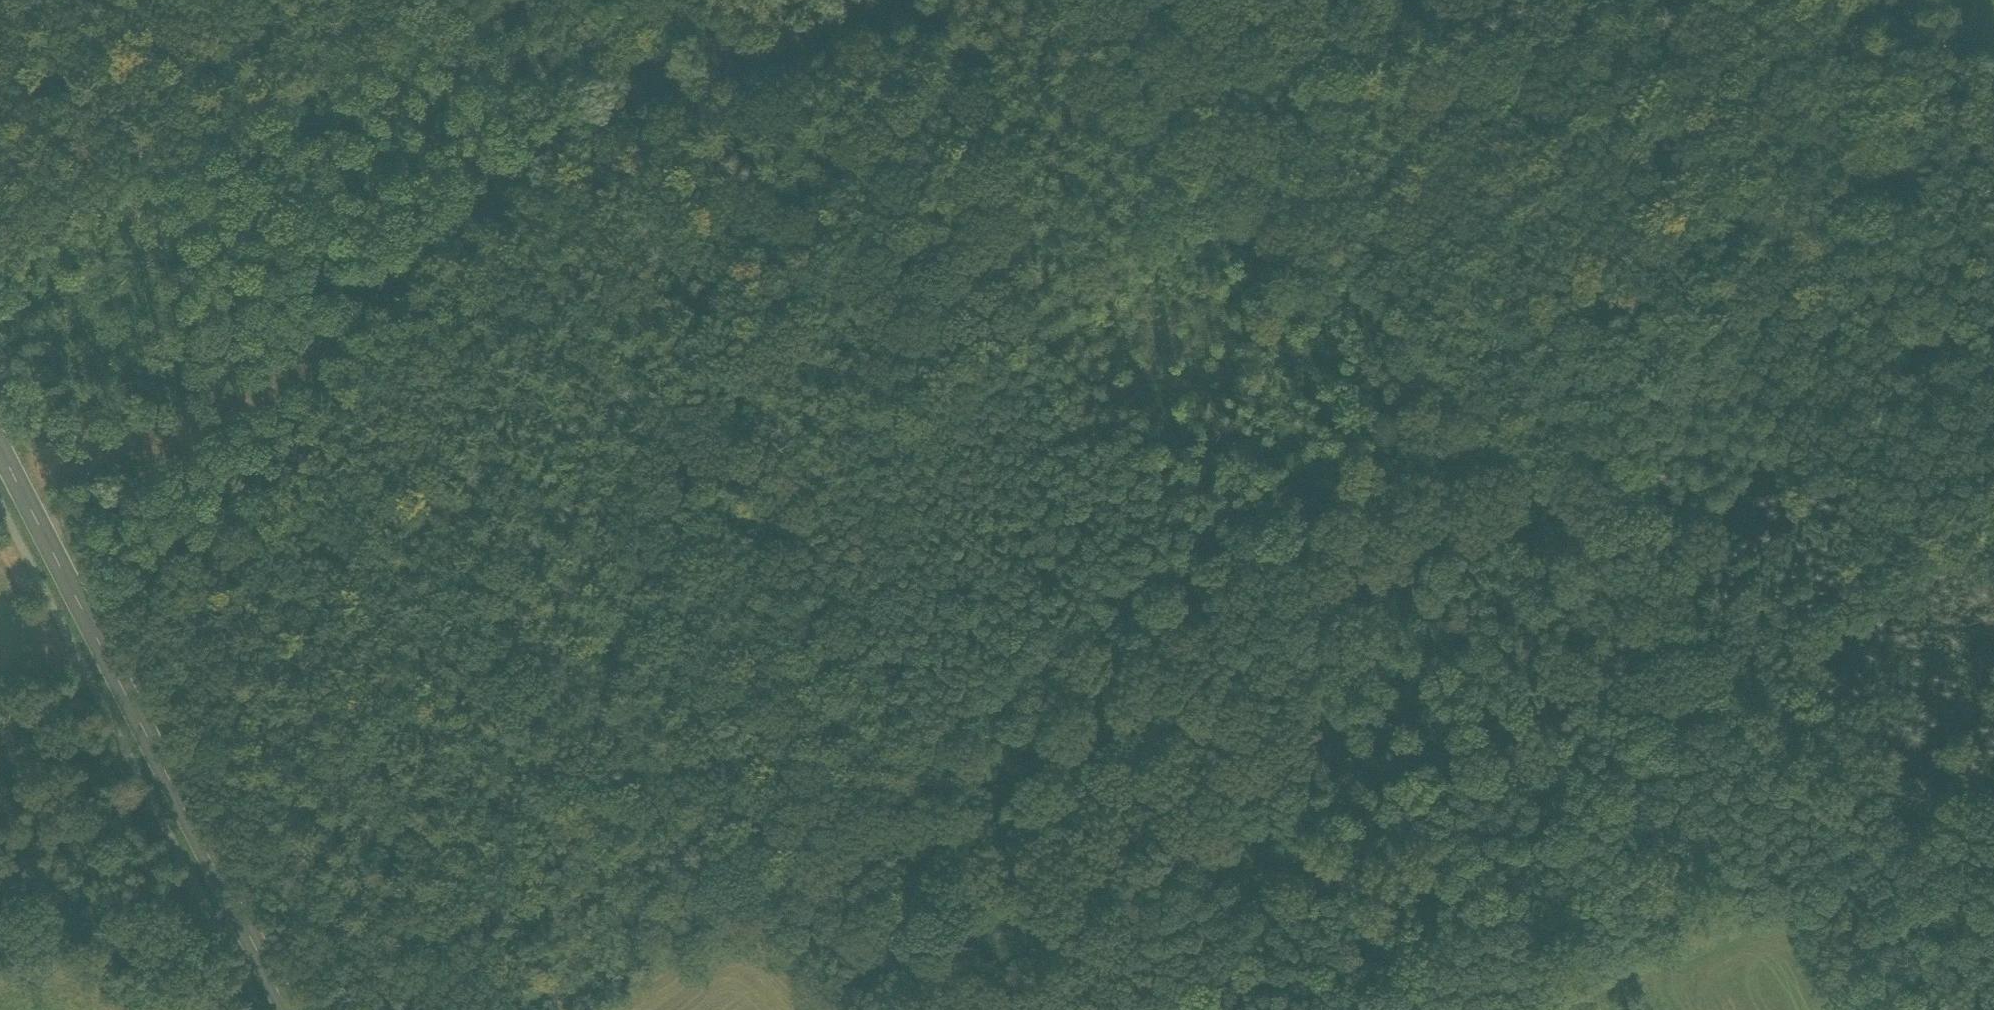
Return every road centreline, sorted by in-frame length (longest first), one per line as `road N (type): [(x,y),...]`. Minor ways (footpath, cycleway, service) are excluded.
road 1 (track): [(17,535),(191,458),(596,80),(782,0)]
road 2 (tertiary): [(287,1009),(0,451)]
road 3 (track): [(1552,903),(1612,1009)]

